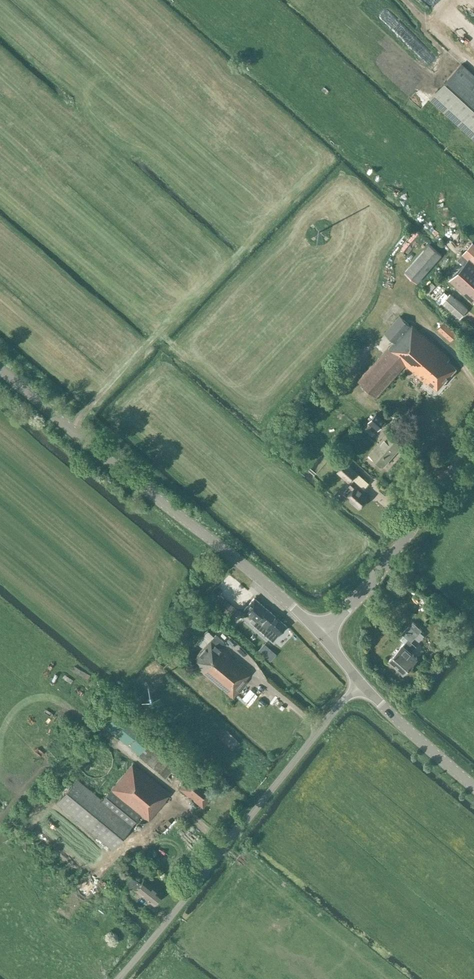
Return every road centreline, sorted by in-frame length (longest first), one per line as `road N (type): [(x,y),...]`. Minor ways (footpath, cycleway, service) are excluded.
road 1 (tertiary): [(320,636),(0,371)]
road 2 (unclassified): [(118,978),(359,683)]
road 3 (tertiary): [(320,636),(381,573),(473,442)]
road 4 (tertiary): [(473,788),(359,683)]

